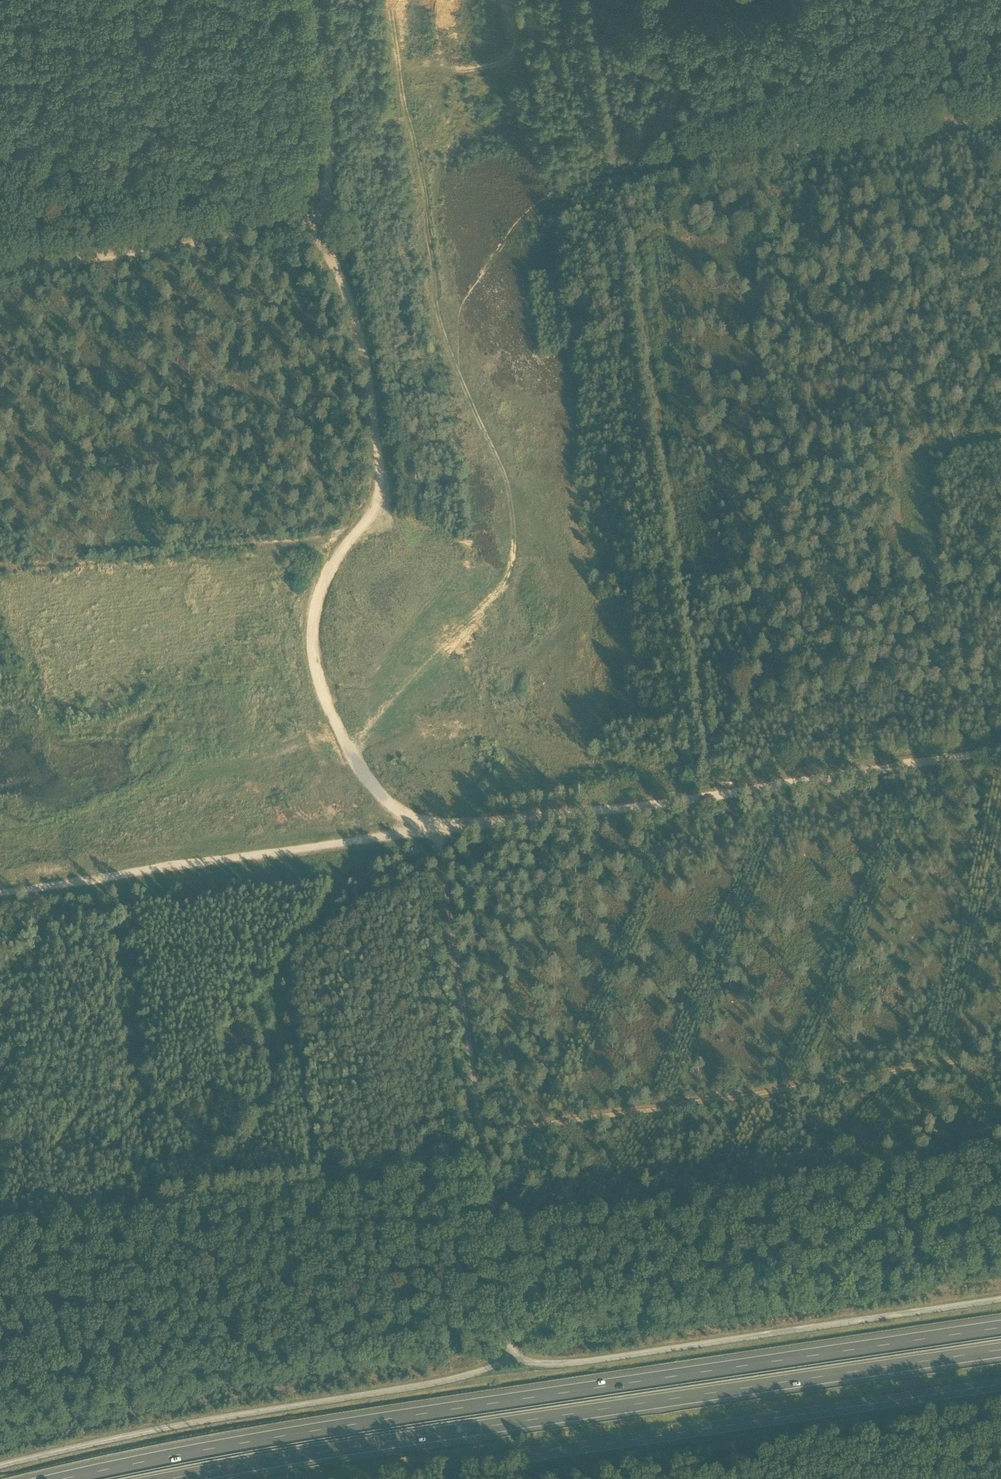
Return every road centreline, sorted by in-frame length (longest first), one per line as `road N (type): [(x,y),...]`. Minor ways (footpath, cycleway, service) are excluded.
road 1 (motorway): [(1000,1329),(270,1440),(71,1478)]
road 2 (motorway): [(178,1478),(1000,1351)]
road 3 (track): [(314,227),(356,325),(380,473),(377,507),(317,594),(318,672),(351,751),(387,805),(430,833)]
road 4 (tertiary): [(361,1478),(1000,1384)]
road 5 (track): [(430,833),(1000,752)]
road 6 (track): [(1000,1055),(478,1133)]
road 7 (track): [(513,1361),(439,1384),(129,1434),(0,1465)]
road 8 (track): [(1000,1300),(552,1366),(513,1361)]
road 9 (track): [(430,833),(0,894)]
road 10 (track): [(314,227),(0,273)]
road 11 (track): [(478,1133),(430,833)]
road 12 (track): [(1000,121),(726,163)]
road 13 (track): [(307,0),(331,155),(314,227)]
road 14 (track): [(513,1361),(486,1173)]

